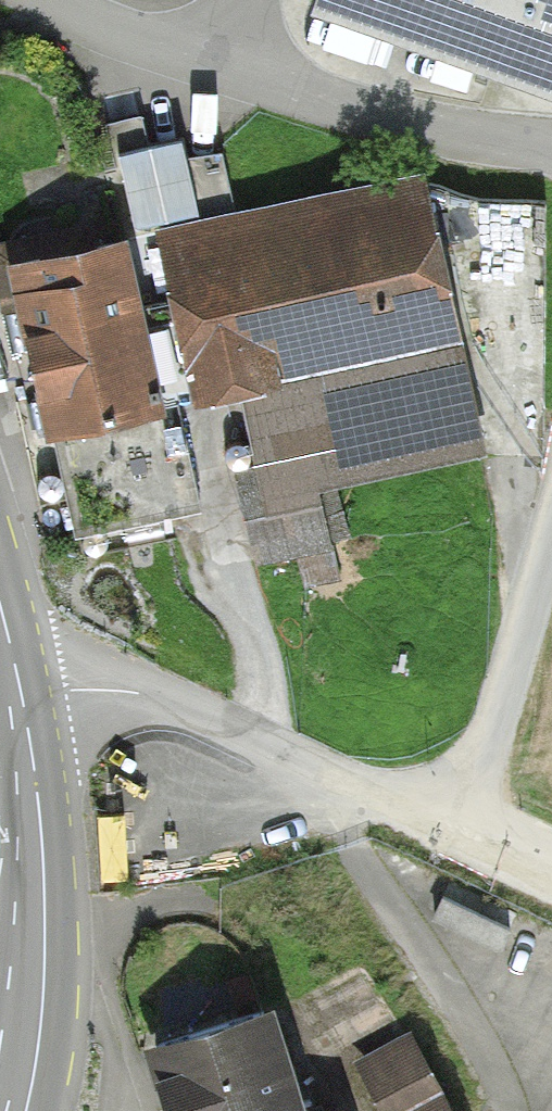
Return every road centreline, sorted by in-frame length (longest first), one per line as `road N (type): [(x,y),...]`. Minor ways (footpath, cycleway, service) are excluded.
road 1 (residential): [(21,696),(92,689),(151,696),(458,816)]
road 2 (secondary): [(21,696),(35,900),(30,1000),(11,1110)]
road 3 (residential): [(222,70),(420,133),(551,153)]
road 4 (residential): [(551,529),(458,816)]
road 5 (residential): [(50,0),(222,70)]

